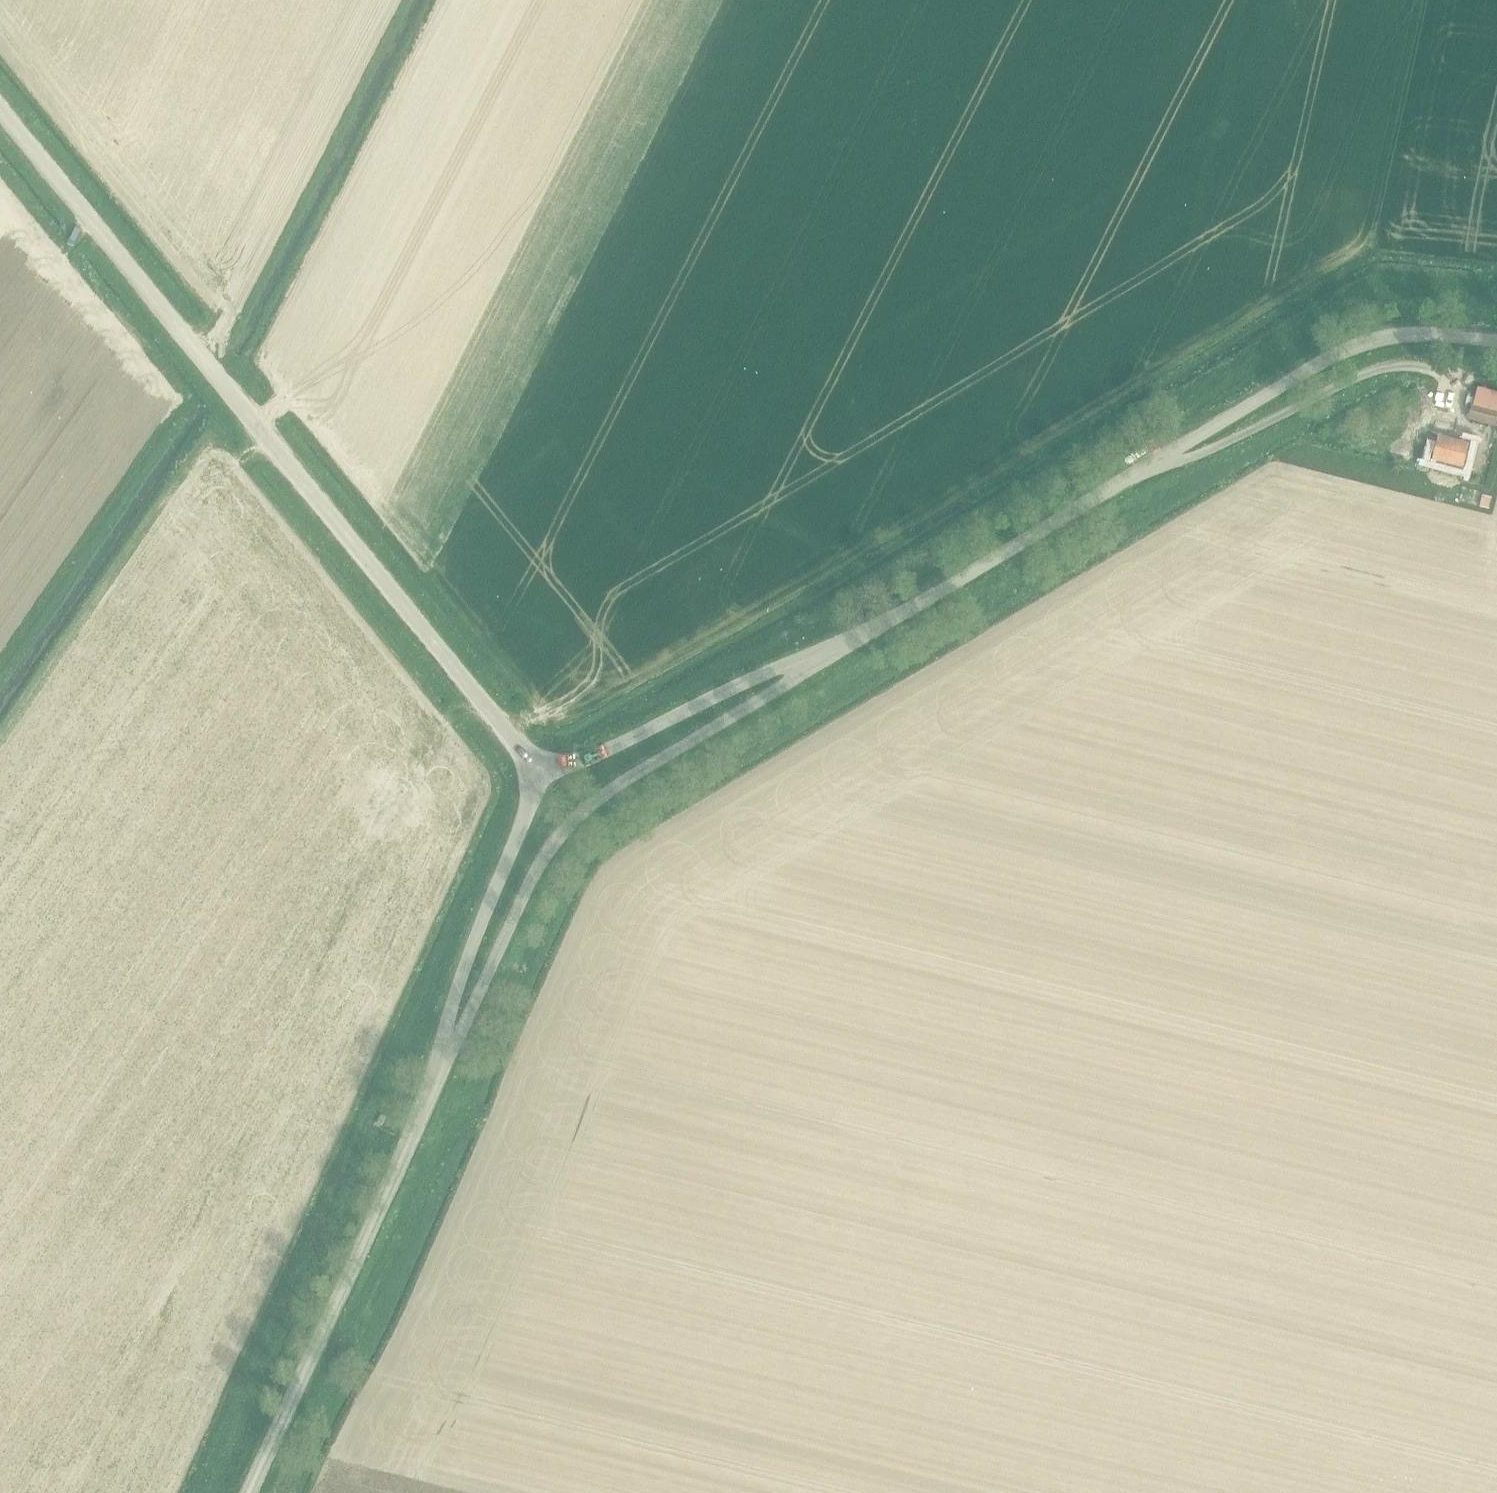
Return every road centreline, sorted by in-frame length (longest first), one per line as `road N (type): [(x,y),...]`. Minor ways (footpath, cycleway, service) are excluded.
road 1 (unclassified): [(540,773),(0,109)]
road 2 (unclassified): [(820,660),(1353,353),(1408,337),(1496,340)]
road 3 (unclassified): [(440,1075),(531,876),(561,829),(820,660)]
road 4 (unclassified): [(247,1492),(440,1075)]
road 5 (unclassified): [(540,773),(446,1023),(440,1075)]
road 6 (unclassified): [(820,660),(774,671),(540,773)]

